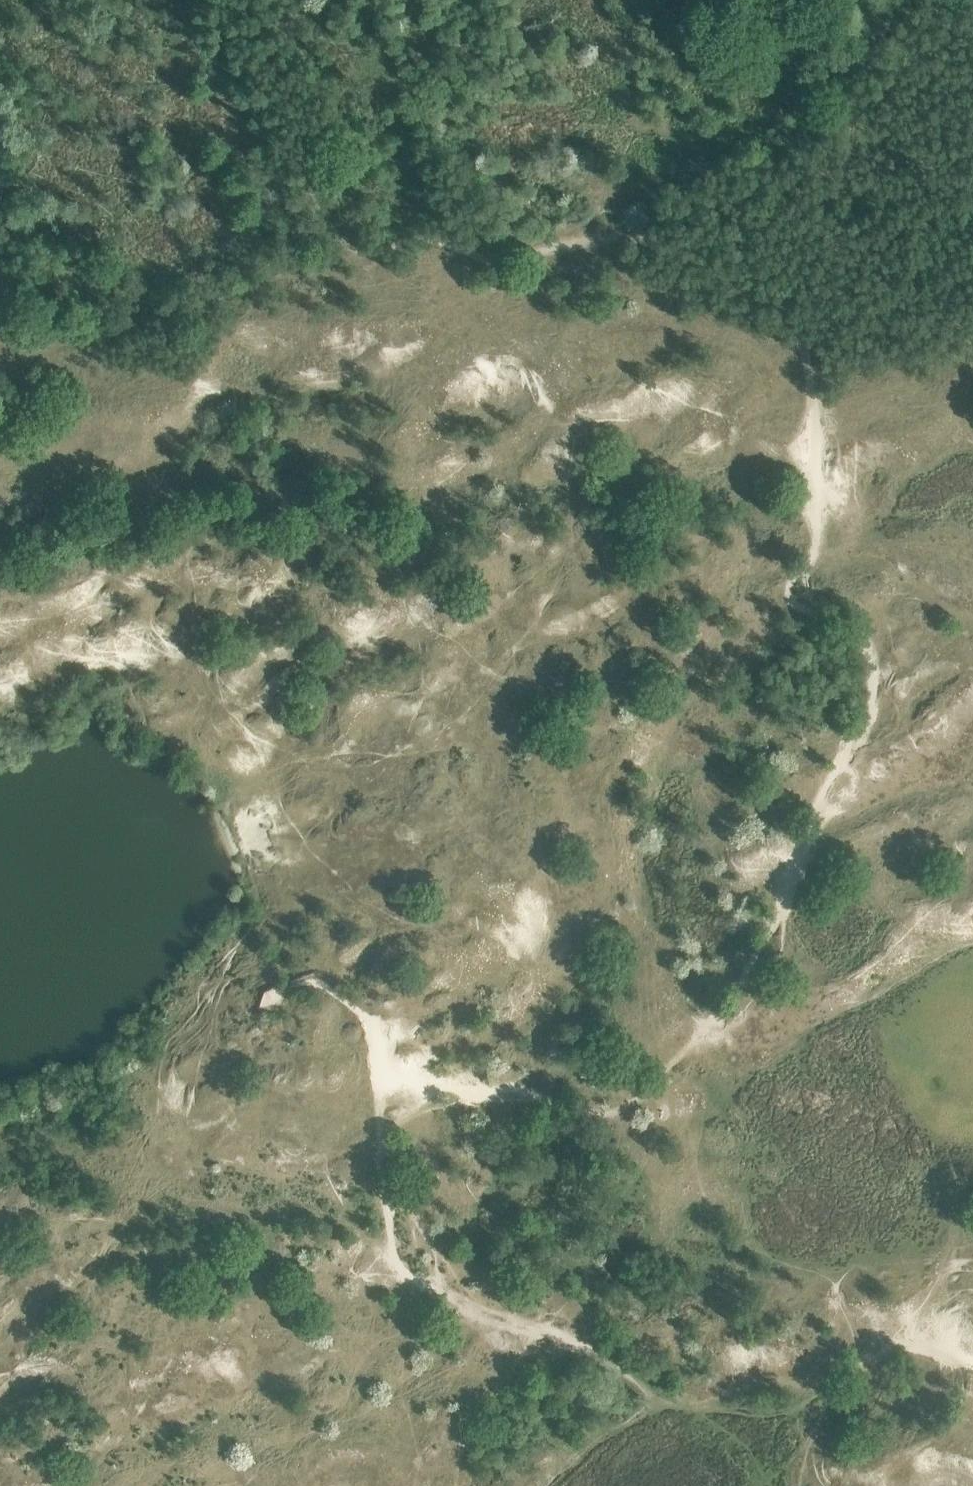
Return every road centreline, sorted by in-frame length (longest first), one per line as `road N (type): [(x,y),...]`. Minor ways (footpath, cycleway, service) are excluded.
road 1 (track): [(0,334),(368,245)]

